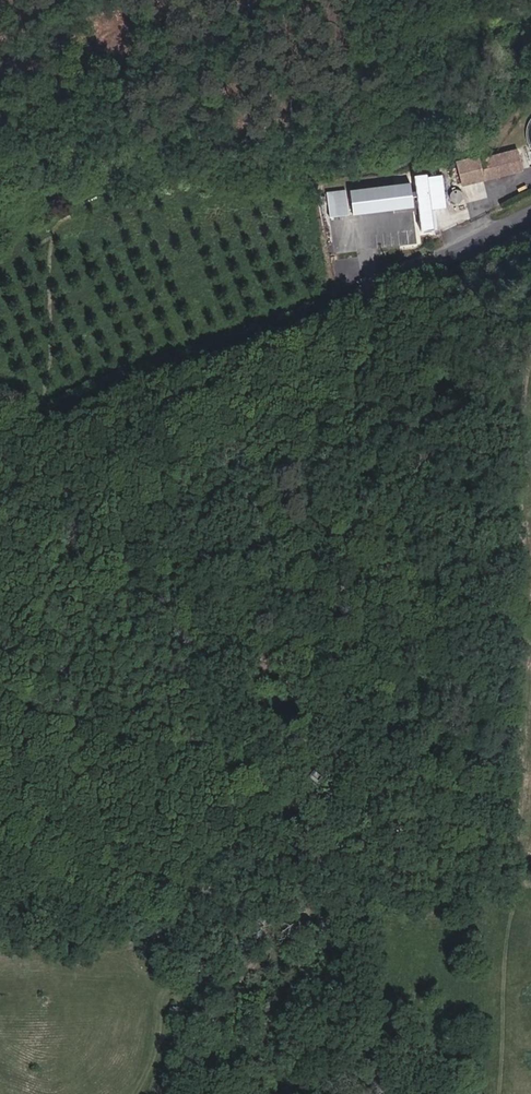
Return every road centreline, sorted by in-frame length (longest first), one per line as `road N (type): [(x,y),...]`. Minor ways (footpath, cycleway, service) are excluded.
road 1 (tertiary): [(530,215),(0,442)]
road 2 (track): [(0,920),(82,915),(390,857),(530,863)]

